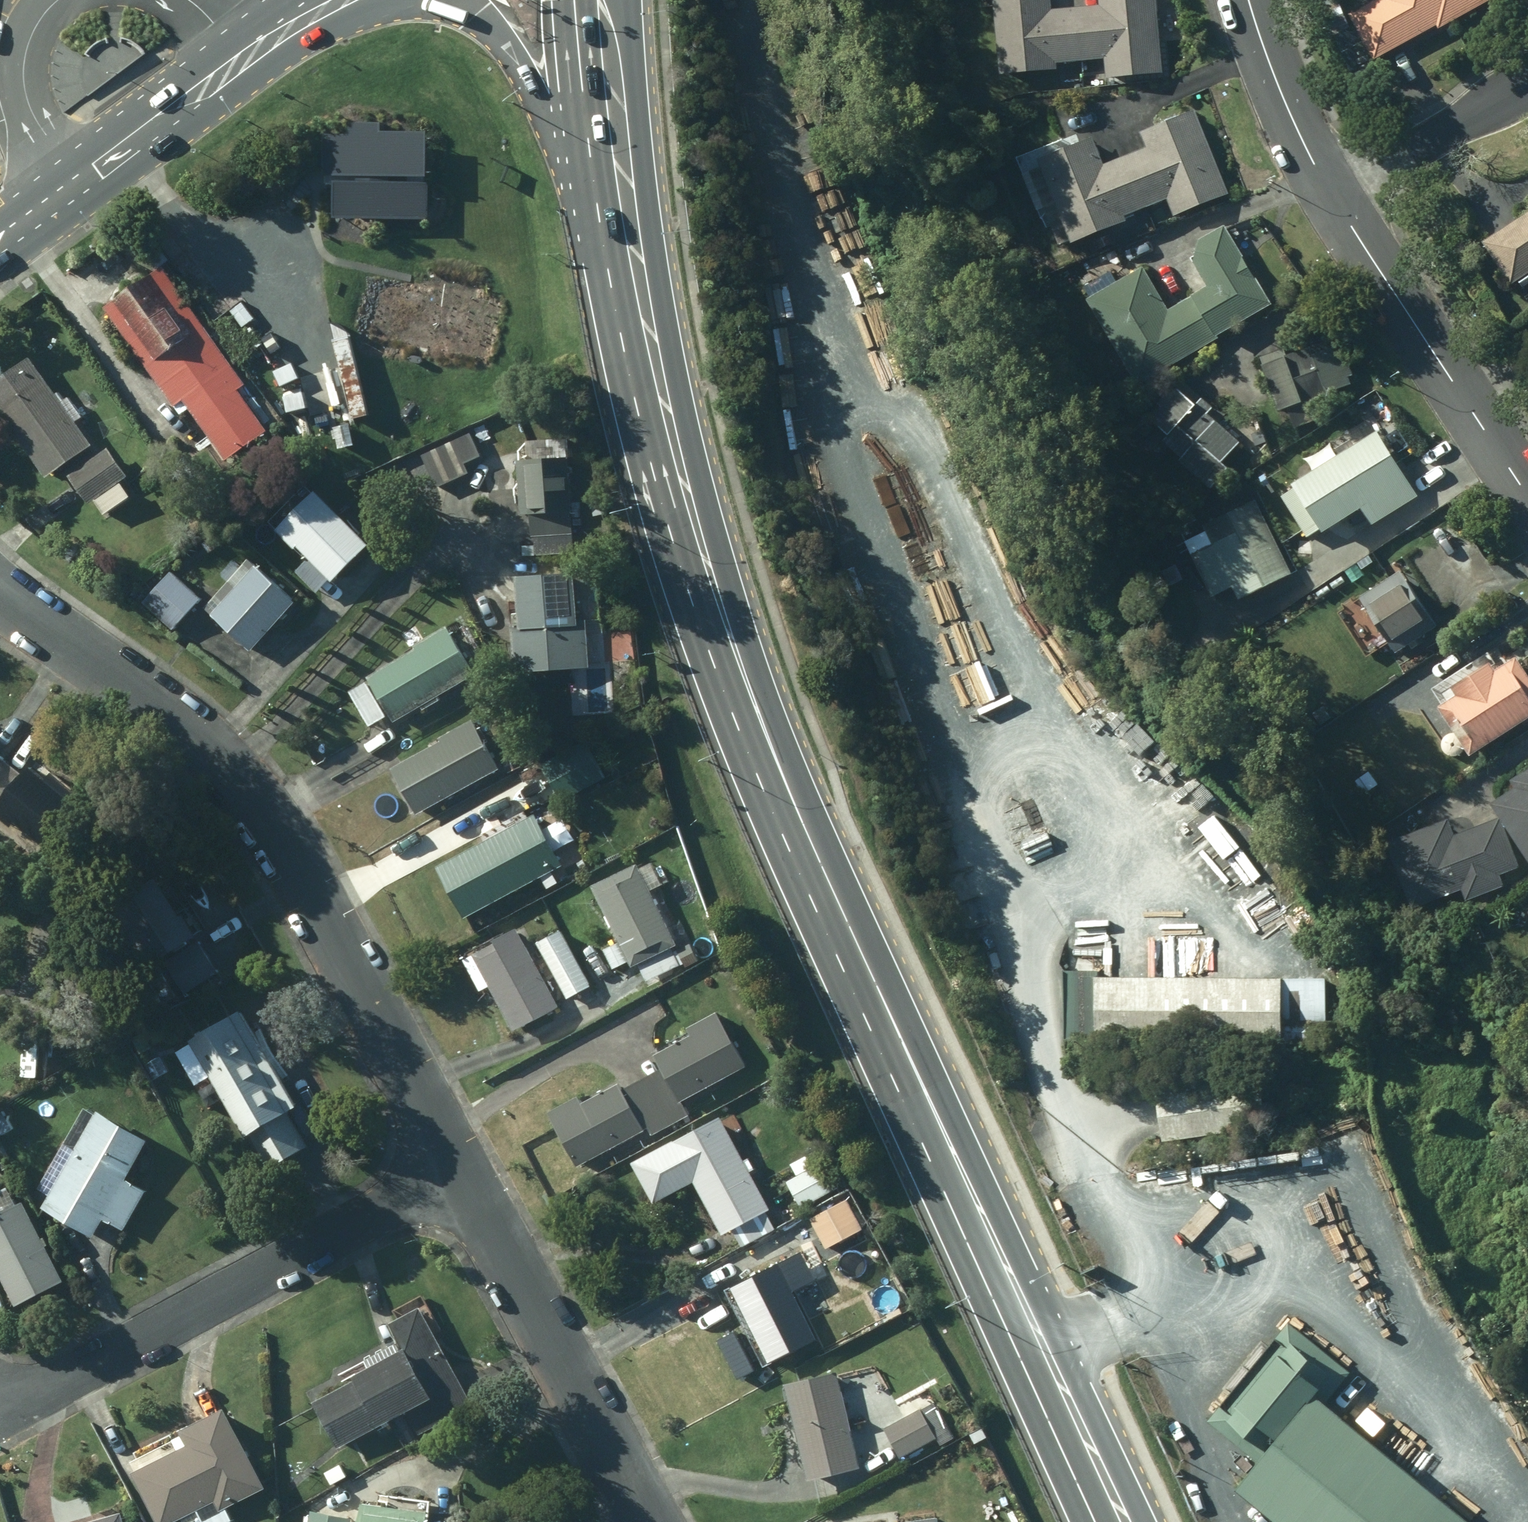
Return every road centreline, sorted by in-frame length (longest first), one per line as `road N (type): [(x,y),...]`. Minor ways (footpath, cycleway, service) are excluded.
road 1 (primary): [(617,153),(728,553),(906,1011),(1144,1521)]
road 2 (primary): [(1095,1521),(729,714),(665,521),(614,274)]
road 3 (residential): [(459,1173),(242,778),(186,725),(0,594)]
road 4 (residential): [(459,1173),(60,1380),(0,1396)]
road 5 (secondary): [(0,245),(244,59),(340,0)]
road 6 (residential): [(648,1521),(459,1173)]
road 7 (residential): [(1336,196),(1527,495)]
road 8 (primary): [(614,274),(521,68),(498,33),(453,0)]
road 9 (residential): [(1336,196),(1527,85)]
road 10 (residential): [(1252,0),(1299,139),(1336,196)]
road 11 (primary): [(603,0),(617,153)]
road 12 (primary): [(614,274),(617,153)]

